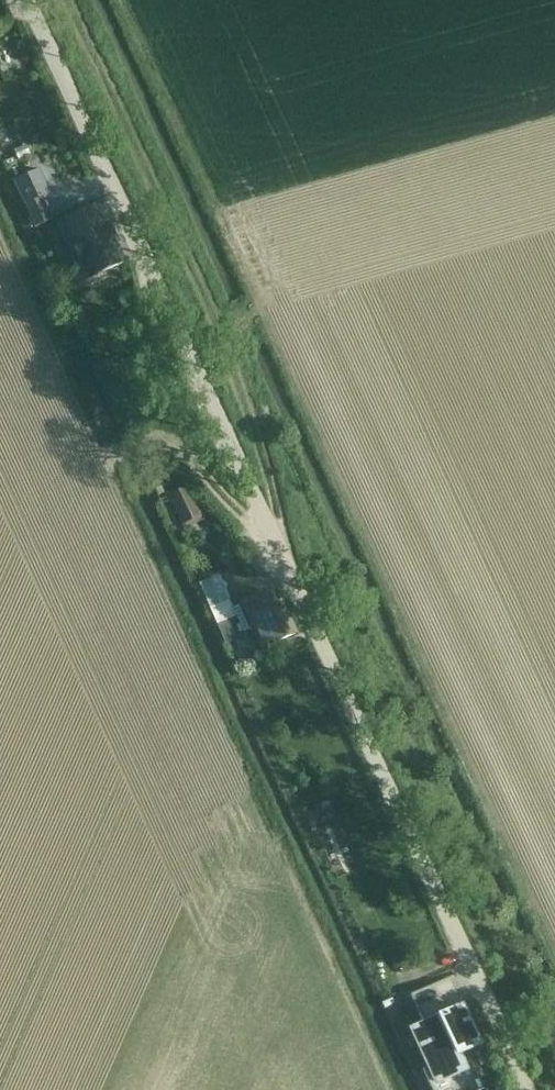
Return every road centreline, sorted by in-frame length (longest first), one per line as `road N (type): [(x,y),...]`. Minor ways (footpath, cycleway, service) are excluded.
road 1 (unclassified): [(526,1089),(26,0)]
road 2 (track): [(0,227),(394,1089)]
road 3 (track): [(105,458),(155,439),(173,442),(275,544),(266,463),(222,337),(68,0)]
road 4 (track): [(222,337),(279,274),(318,194)]

